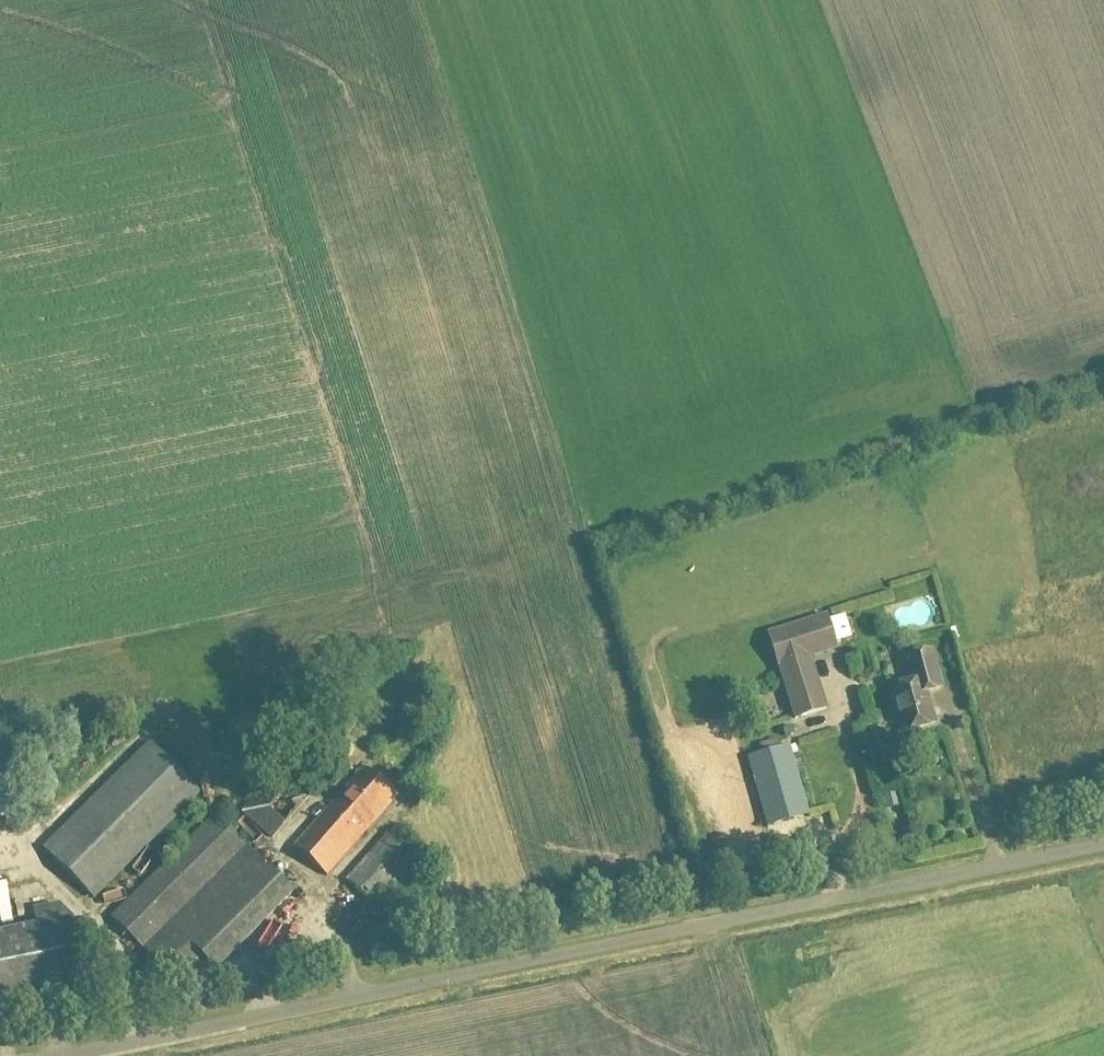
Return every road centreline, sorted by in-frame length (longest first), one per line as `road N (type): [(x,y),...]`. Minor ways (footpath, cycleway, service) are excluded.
road 1 (unclassified): [(1103,845),(65,1055)]

